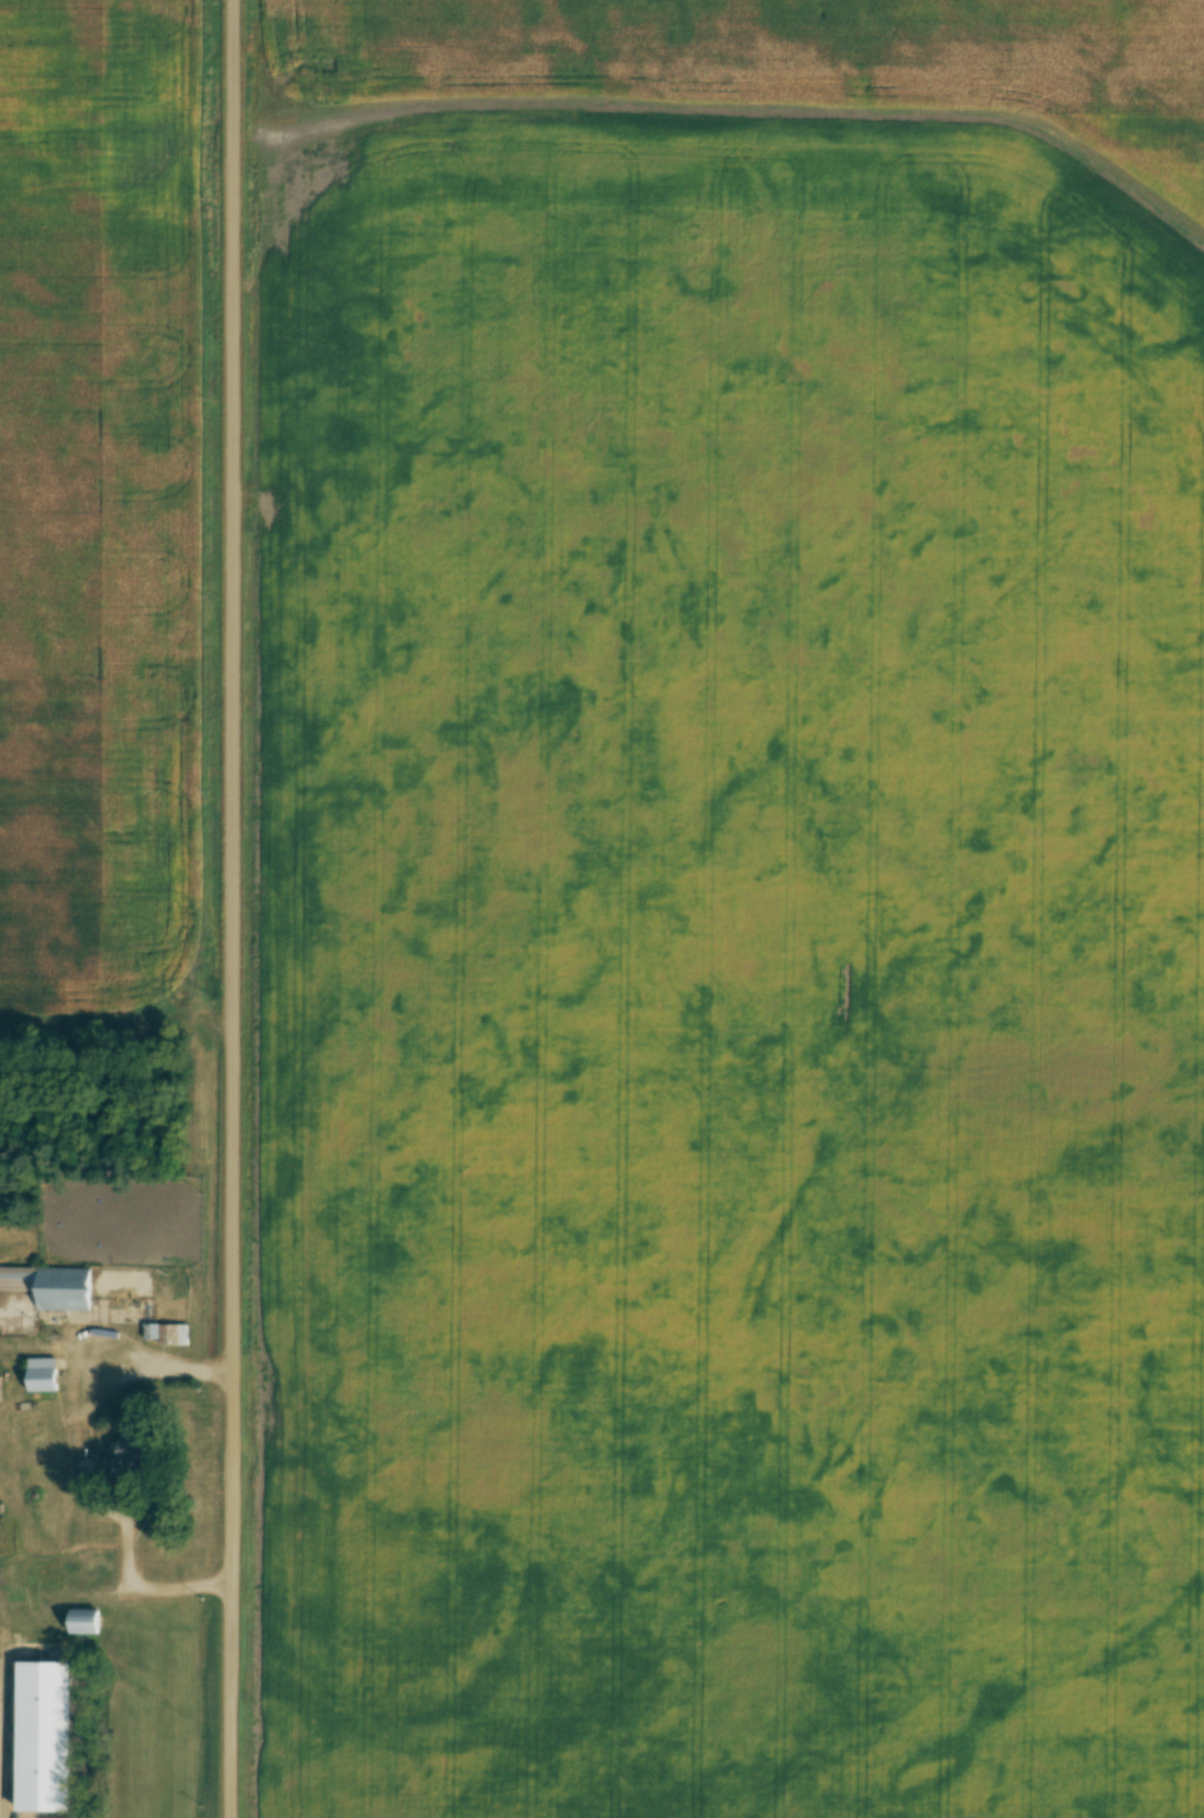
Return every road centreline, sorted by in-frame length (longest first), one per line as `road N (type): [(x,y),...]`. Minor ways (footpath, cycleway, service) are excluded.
road 1 (residential): [(228,1817),(230,0)]

